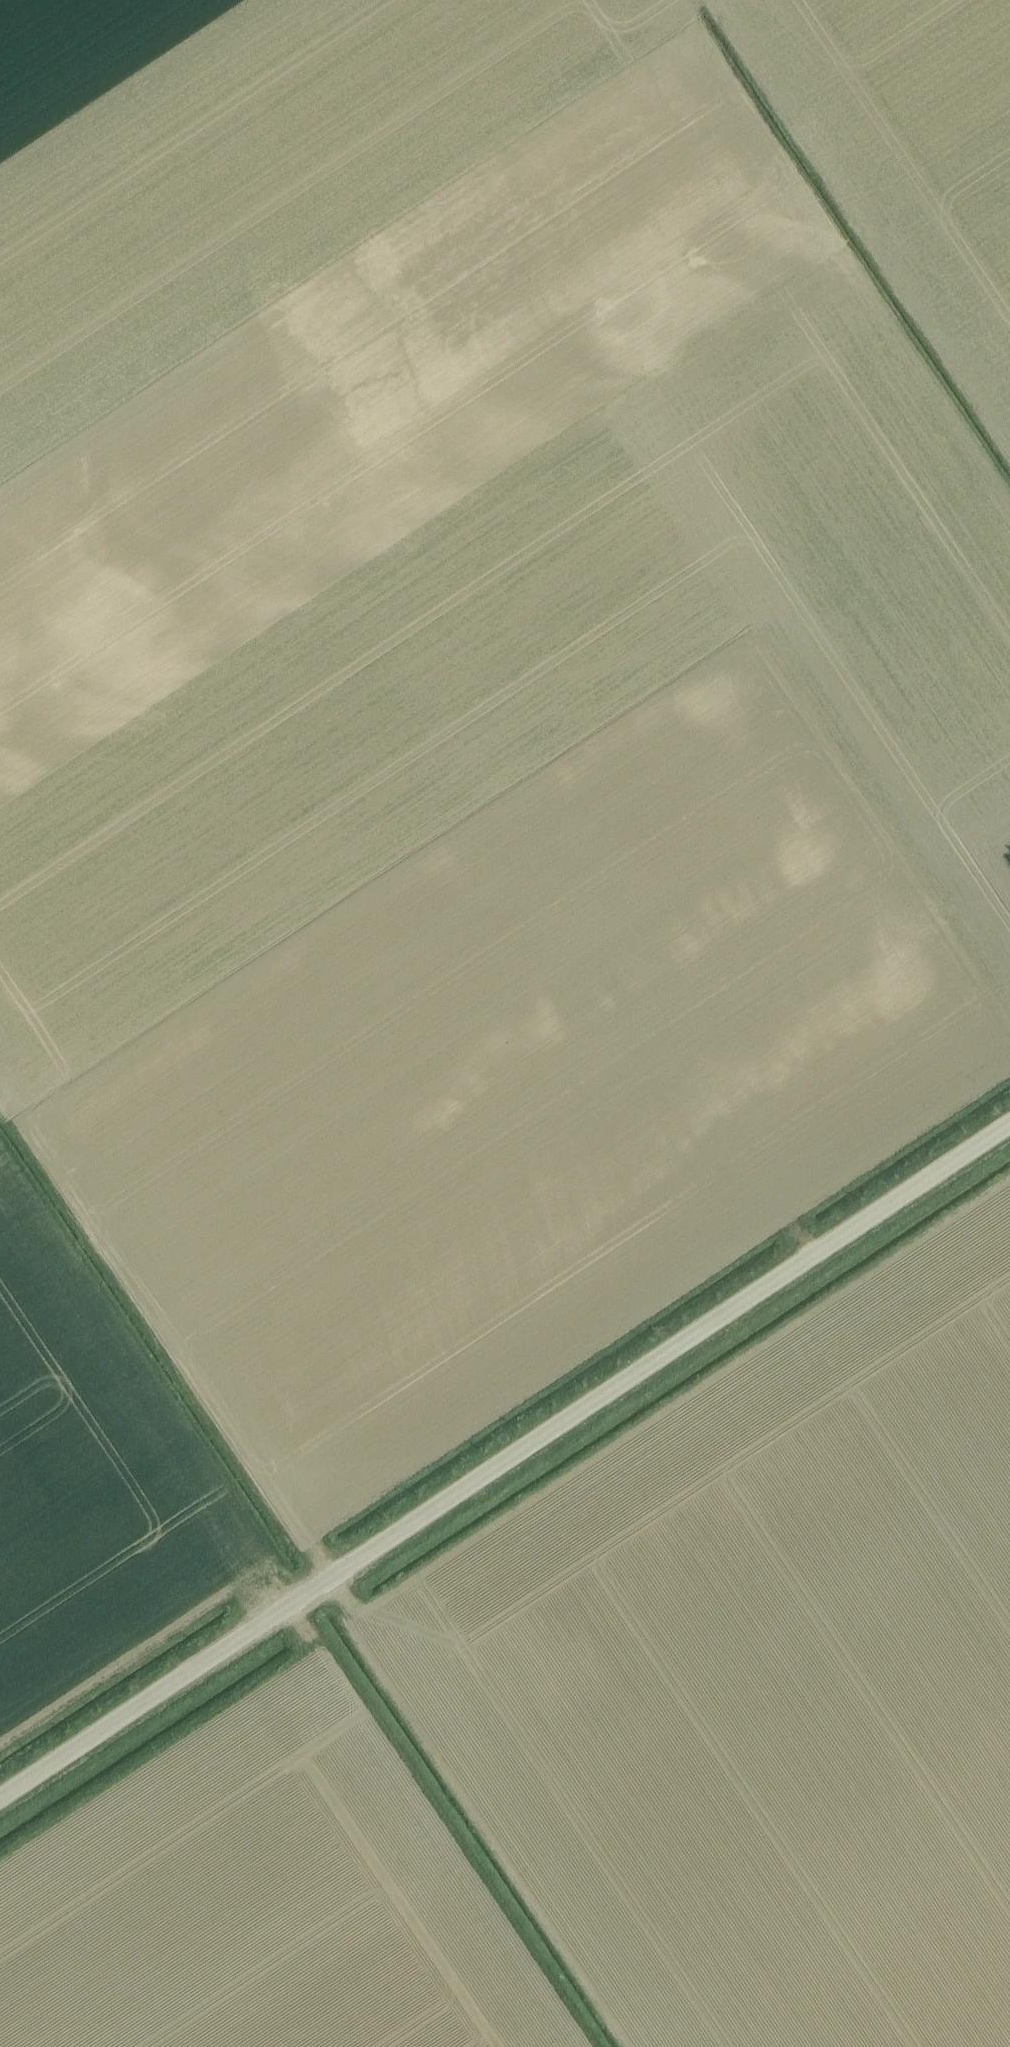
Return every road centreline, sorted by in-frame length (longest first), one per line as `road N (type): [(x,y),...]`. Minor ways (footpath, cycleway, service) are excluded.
road 1 (unclassified): [(0,1798),(1009,1121)]

